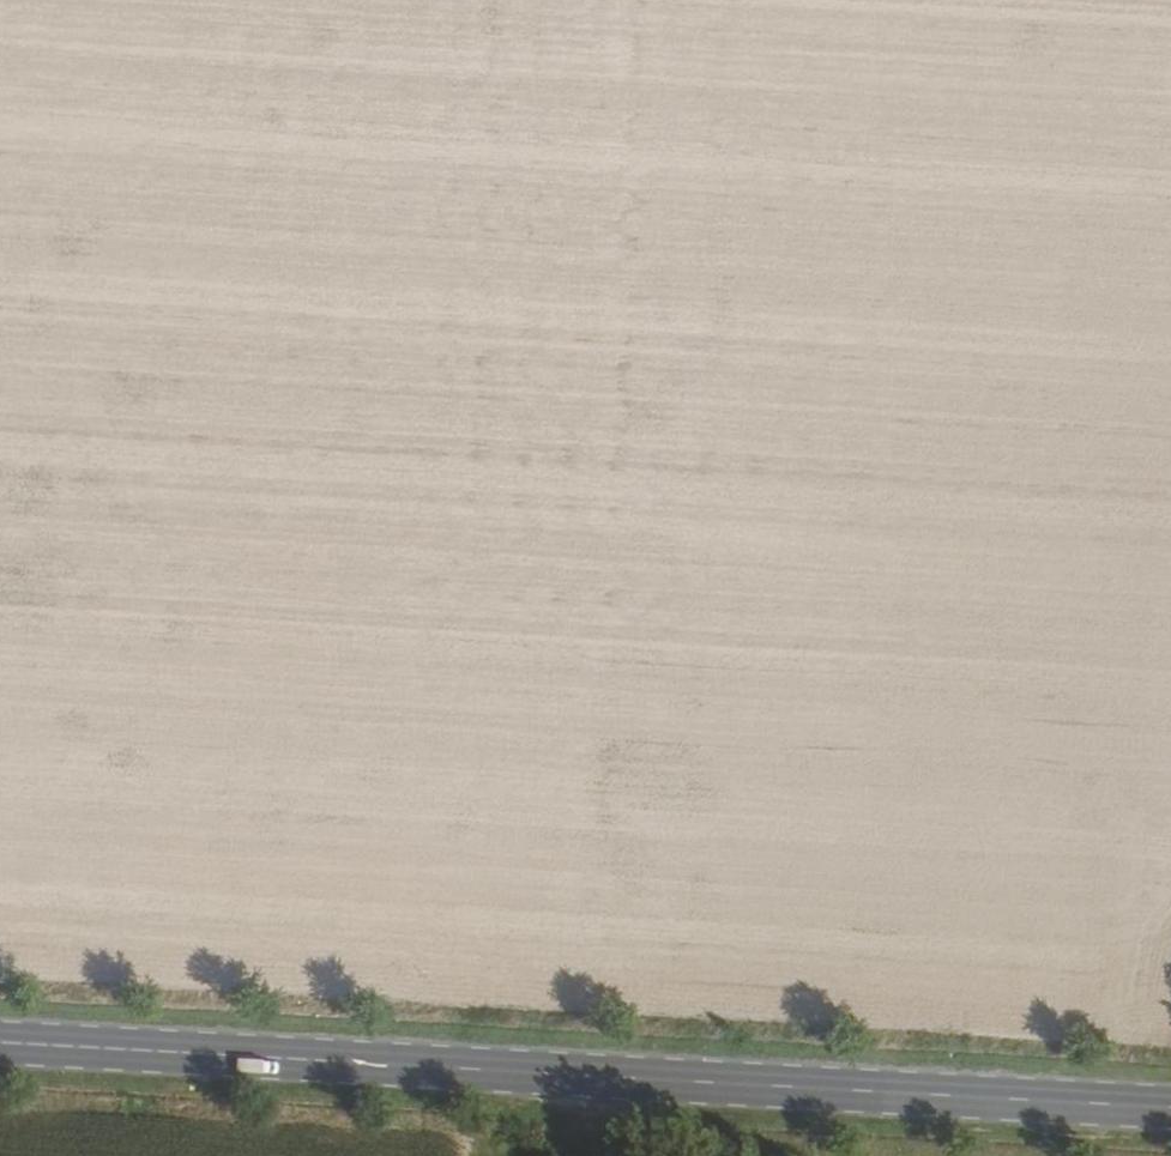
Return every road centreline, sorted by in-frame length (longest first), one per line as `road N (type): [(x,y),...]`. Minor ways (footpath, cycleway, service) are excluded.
road 1 (primary): [(0,1043),(1170,1108)]

